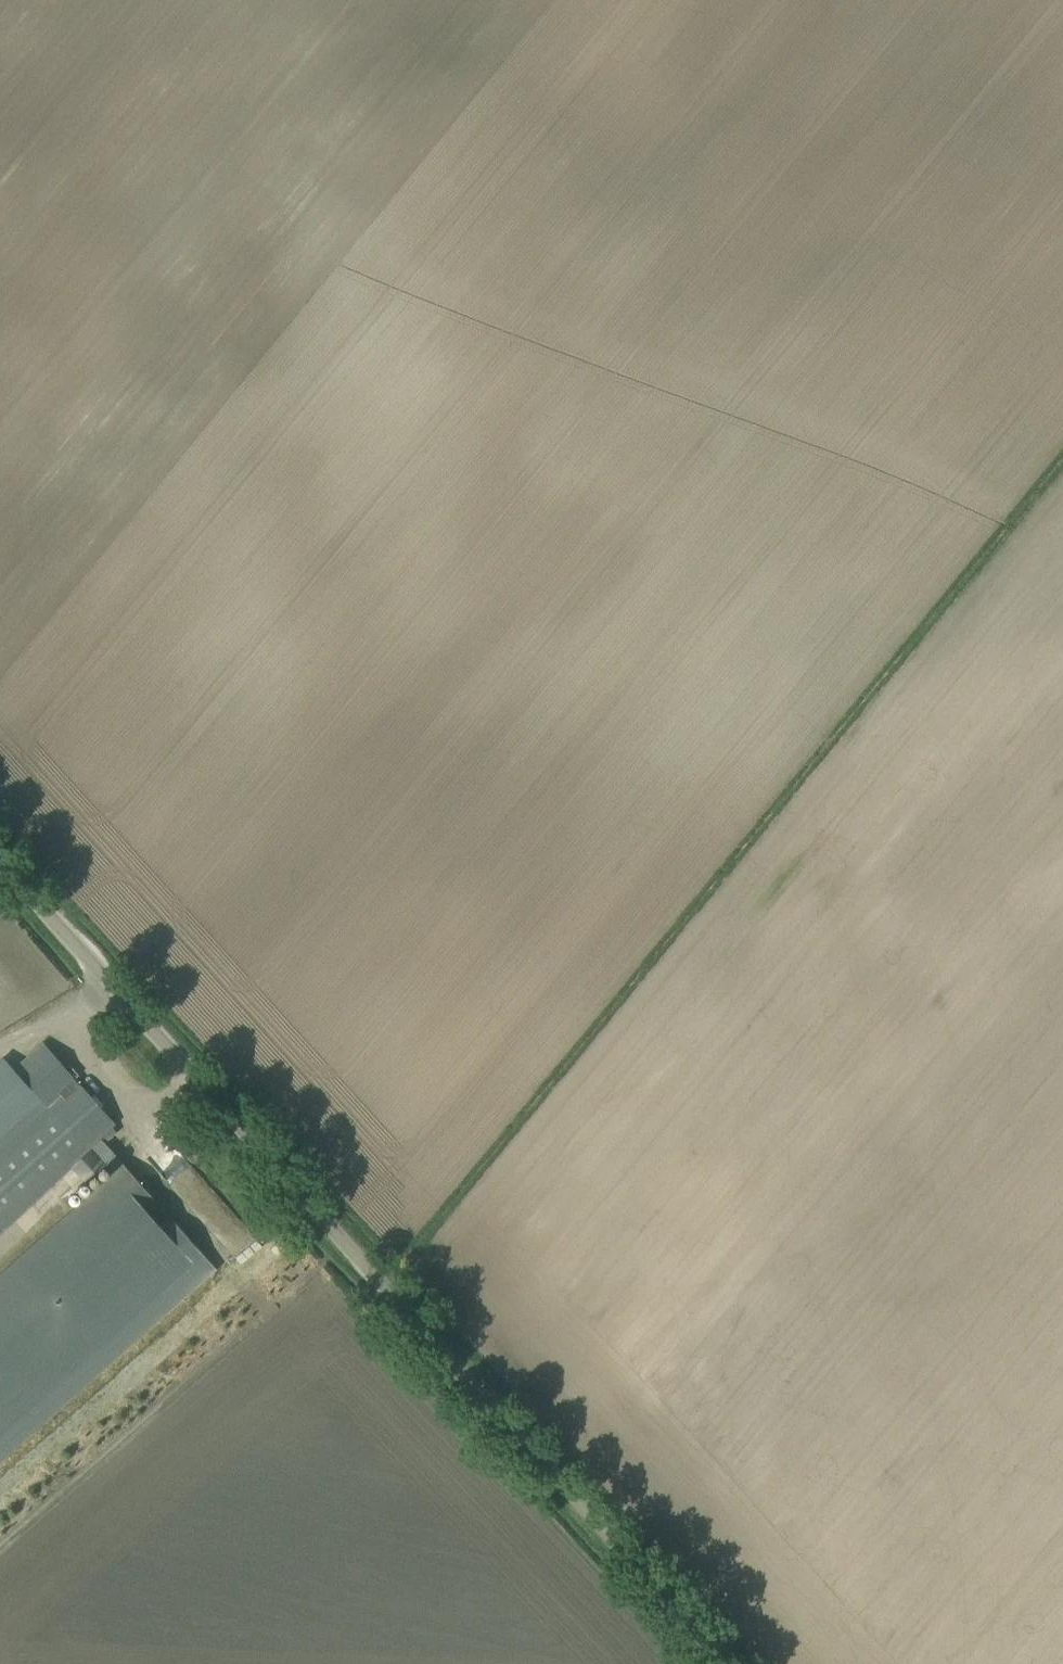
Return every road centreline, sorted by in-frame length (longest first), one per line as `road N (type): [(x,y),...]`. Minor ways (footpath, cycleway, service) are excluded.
road 1 (unclassified): [(739,1663),(0,847)]

